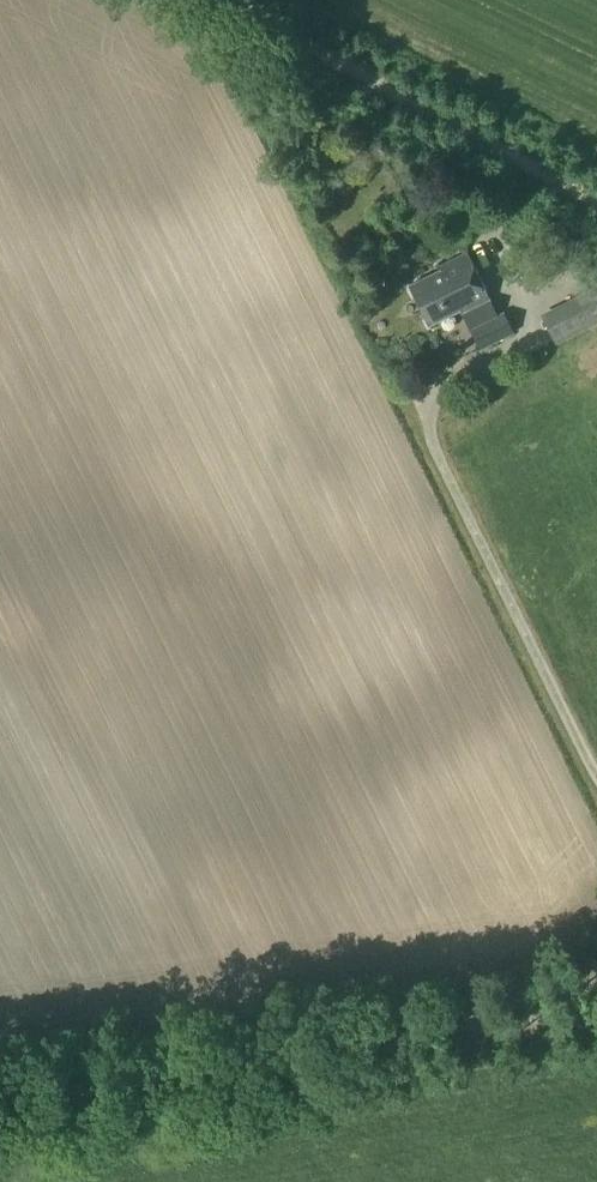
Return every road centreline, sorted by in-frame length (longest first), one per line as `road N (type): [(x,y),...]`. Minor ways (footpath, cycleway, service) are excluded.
road 1 (track): [(0,1091),(596,1002)]
road 2 (track): [(596,200),(227,0)]

